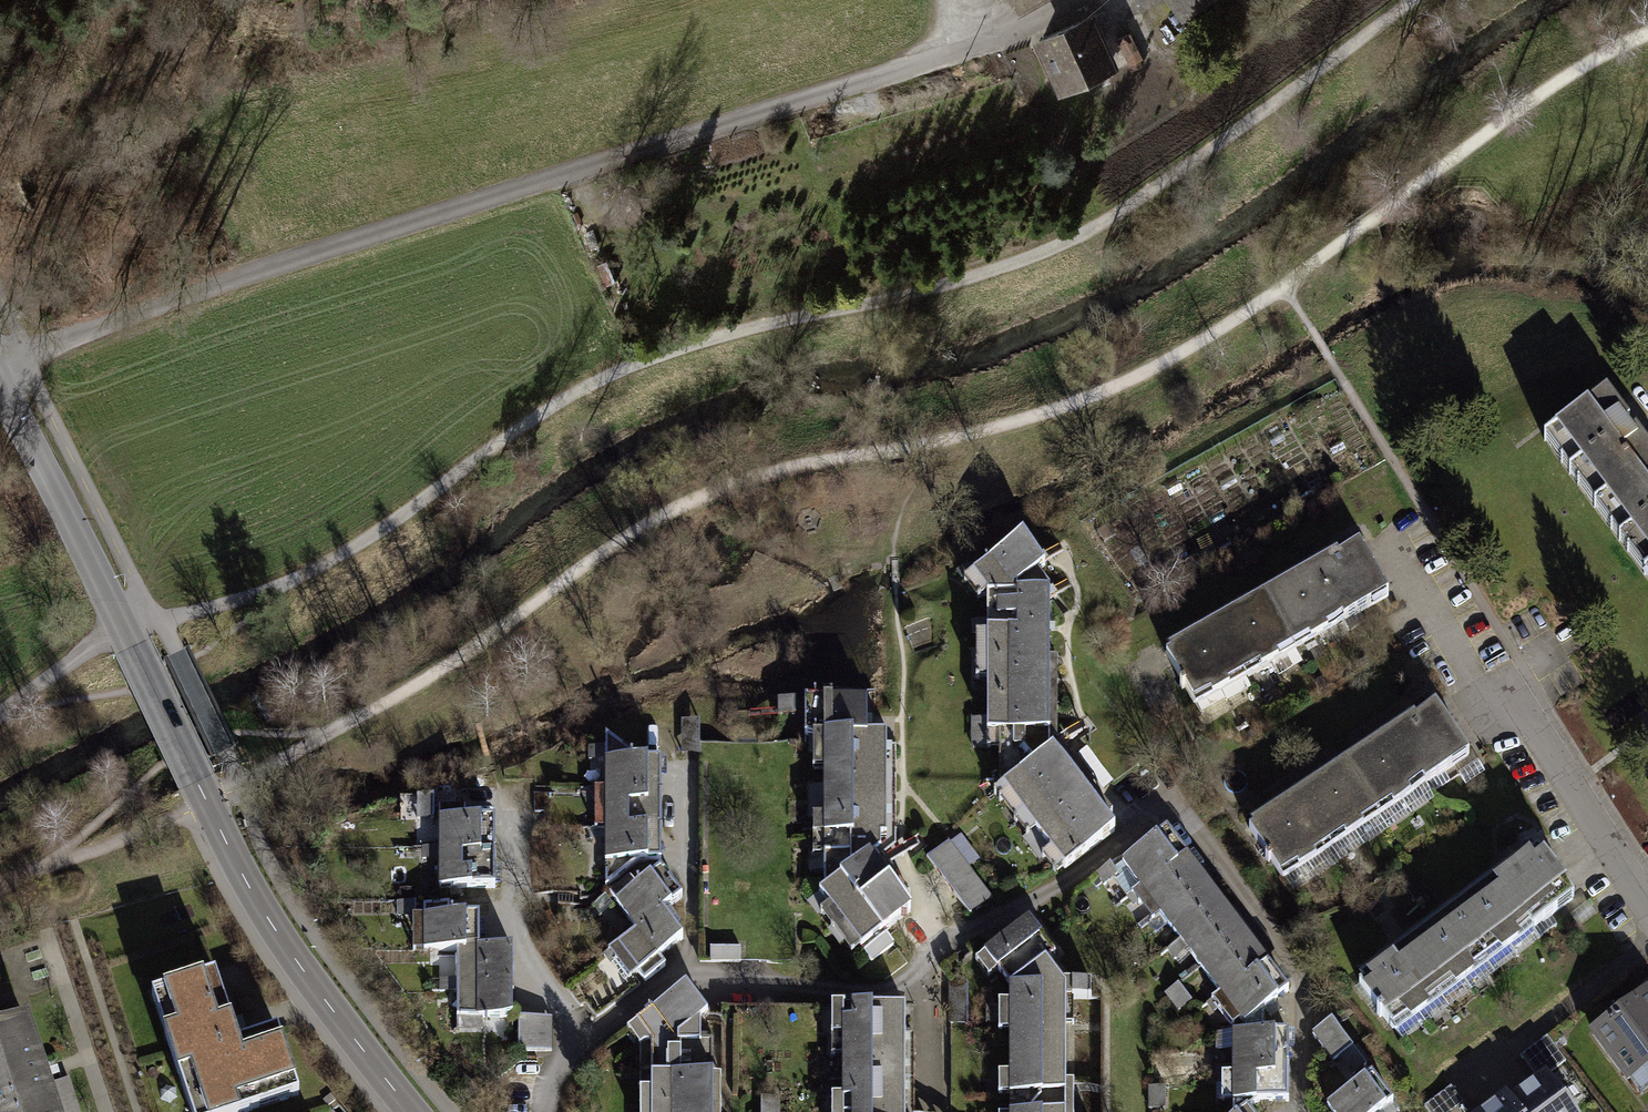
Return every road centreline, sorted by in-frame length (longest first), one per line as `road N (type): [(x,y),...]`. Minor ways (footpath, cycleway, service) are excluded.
road 1 (track): [(0,714),(101,642),(289,584),(367,541),(588,388),(700,342),(910,295),(1020,263),(1088,232),(1416,0)]
road 2 (track): [(330,734),(463,657),(654,522),(716,493),(783,469),(929,446),(1140,377),(1284,287),(1569,73),(1647,33)]
road 3 (tertiary): [(412,1111),(297,963),(239,869),(0,383)]
road 4 (track): [(57,863),(208,803),(330,734)]
road 5 (residential): [(1504,687),(1647,907)]

